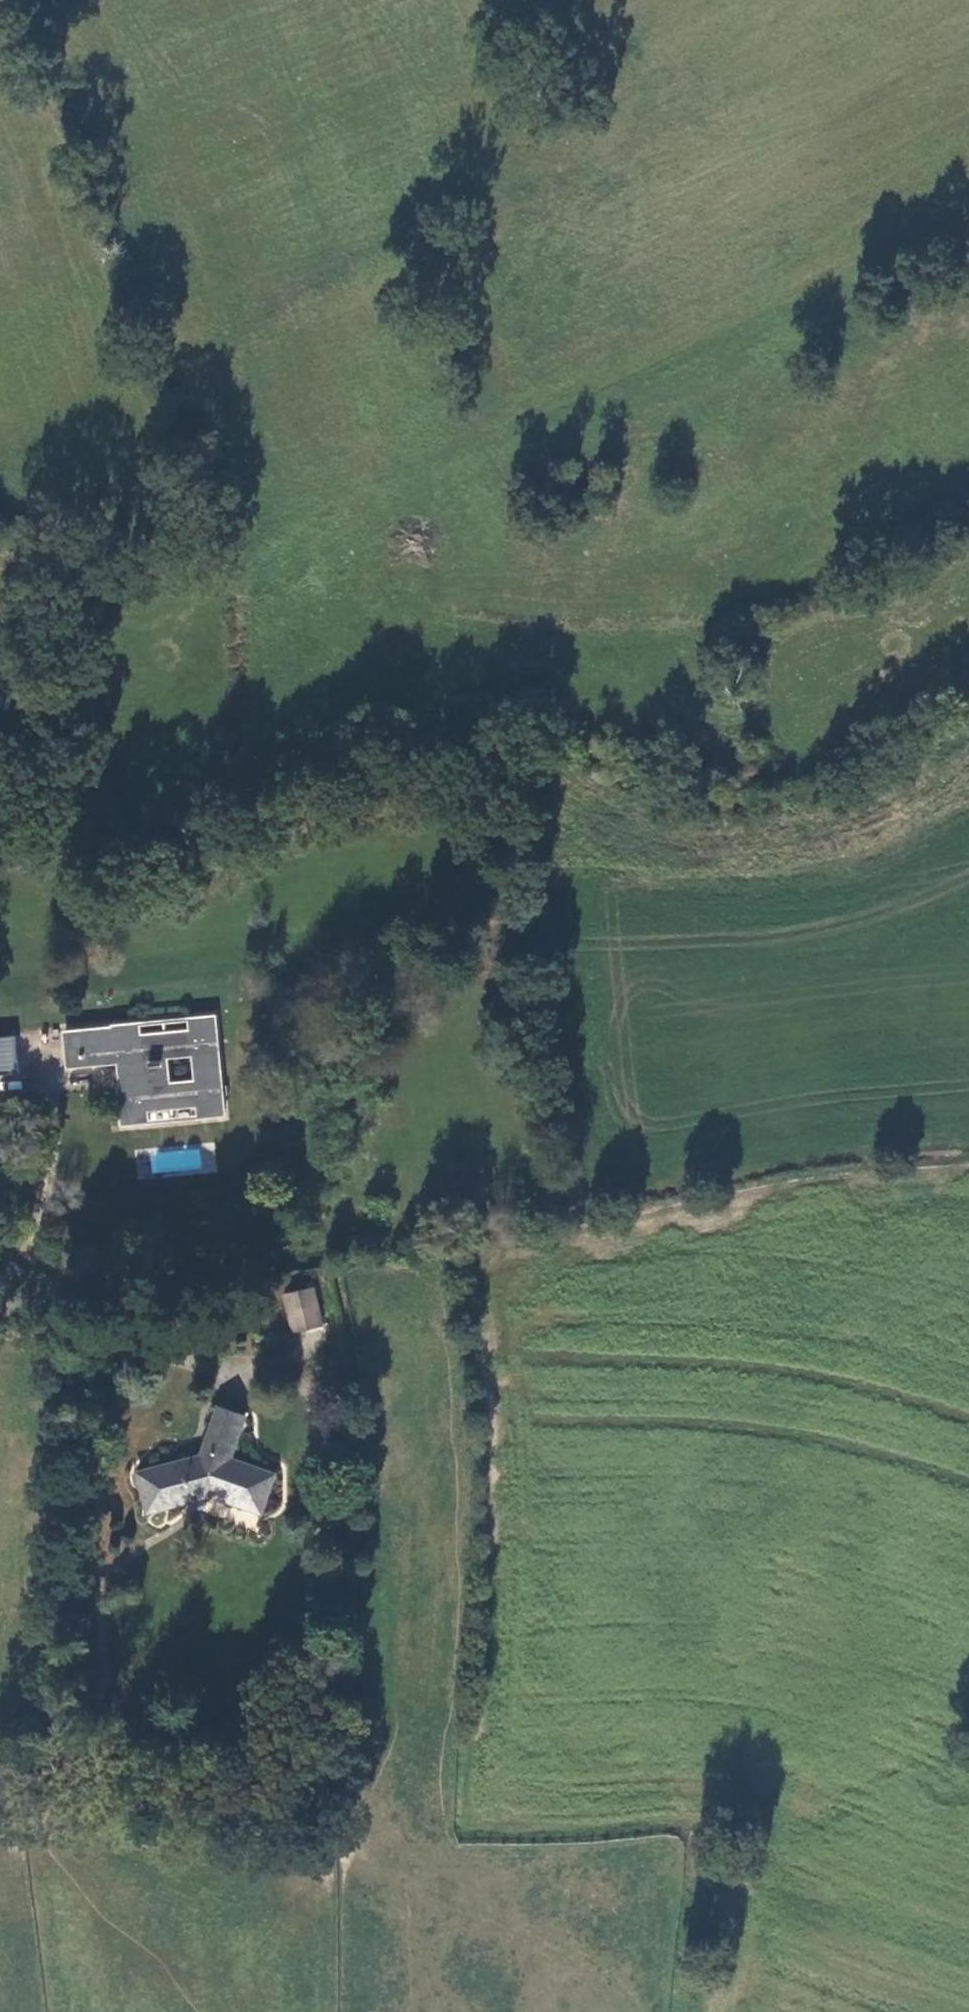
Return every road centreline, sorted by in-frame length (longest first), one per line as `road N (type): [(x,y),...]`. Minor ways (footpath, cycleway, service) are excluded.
road 1 (track): [(968,314),(841,383),(698,519),(648,544),(439,551),(208,582),(164,515),(0,490)]
road 2 (track): [(0,1311),(201,1367),(217,1376),(225,1394)]
road 3 (track): [(0,1289),(41,1224),(56,1149),(53,1076)]
road 4 (track): [(201,1367),(292,1367),(311,1398),(320,1450)]

